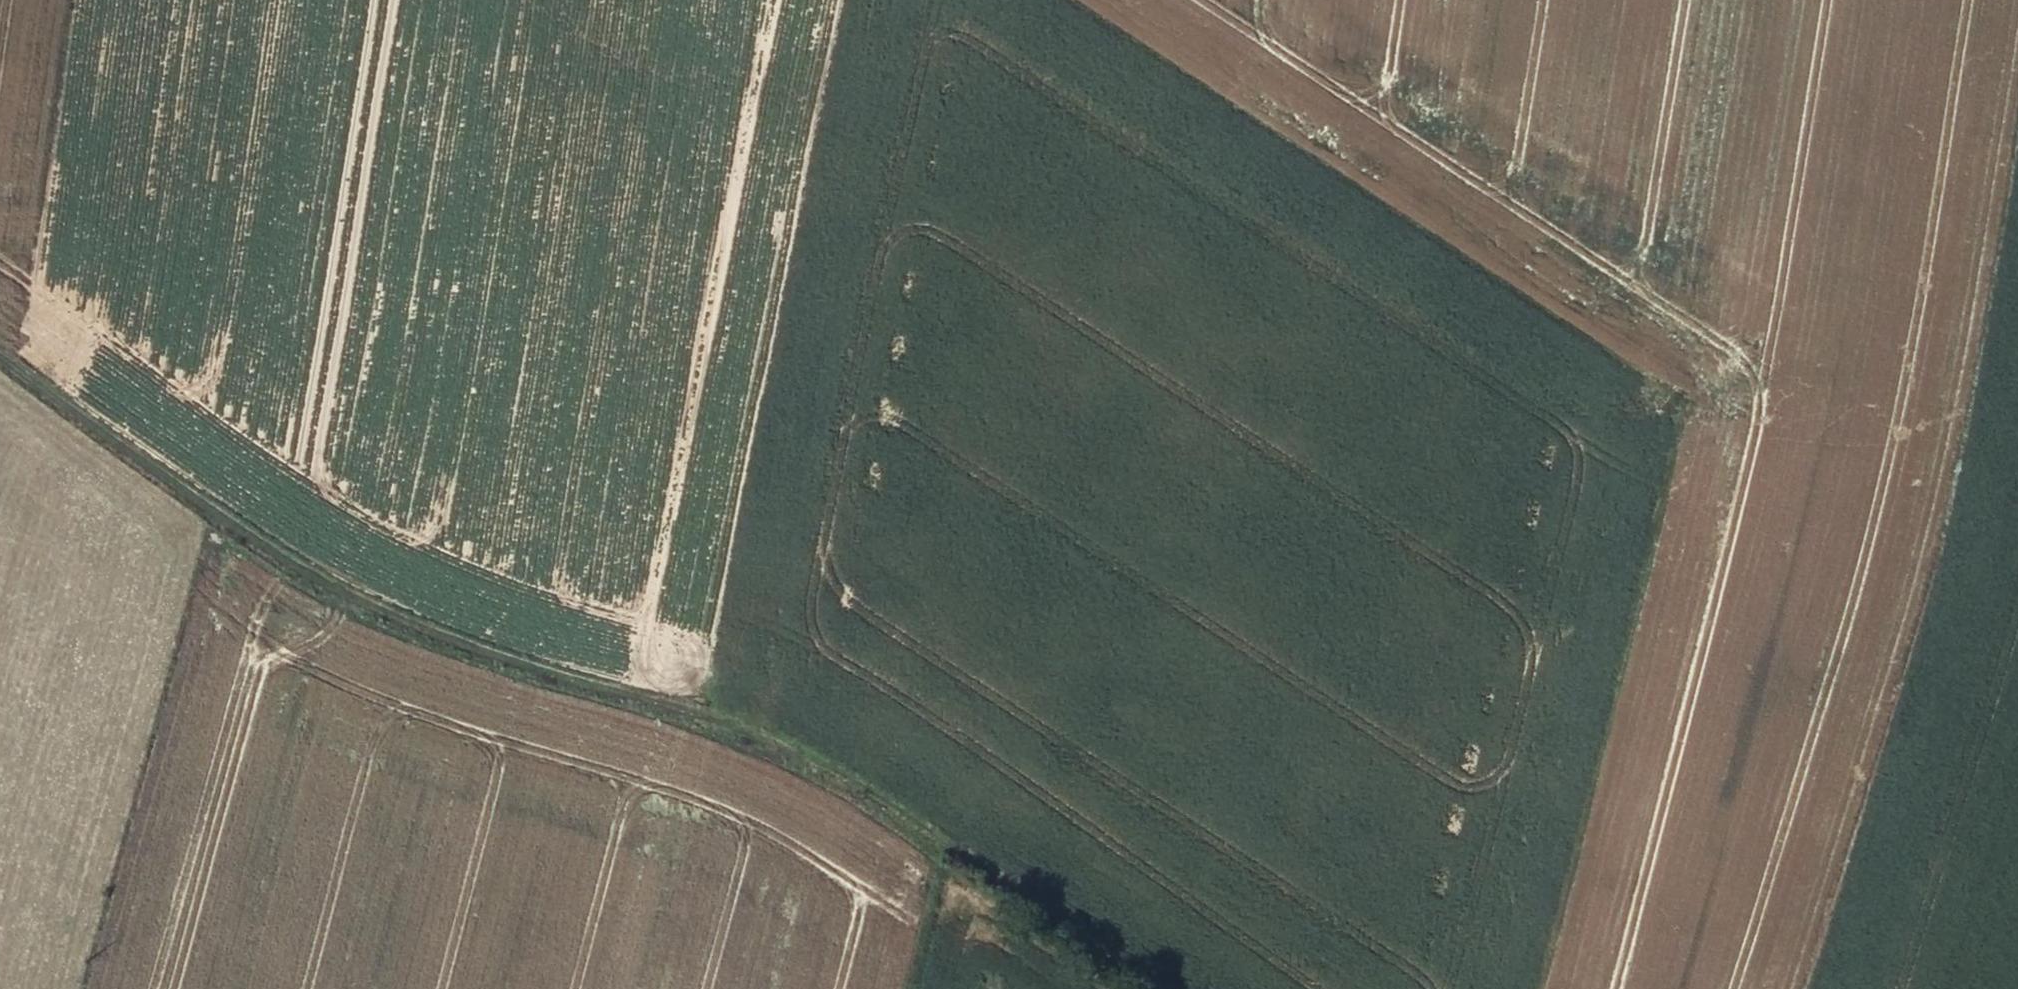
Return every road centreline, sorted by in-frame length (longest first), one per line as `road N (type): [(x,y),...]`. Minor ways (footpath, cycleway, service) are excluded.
road 1 (track): [(1148,988),(831,765),(704,715),(408,620),(291,569),(0,363)]

